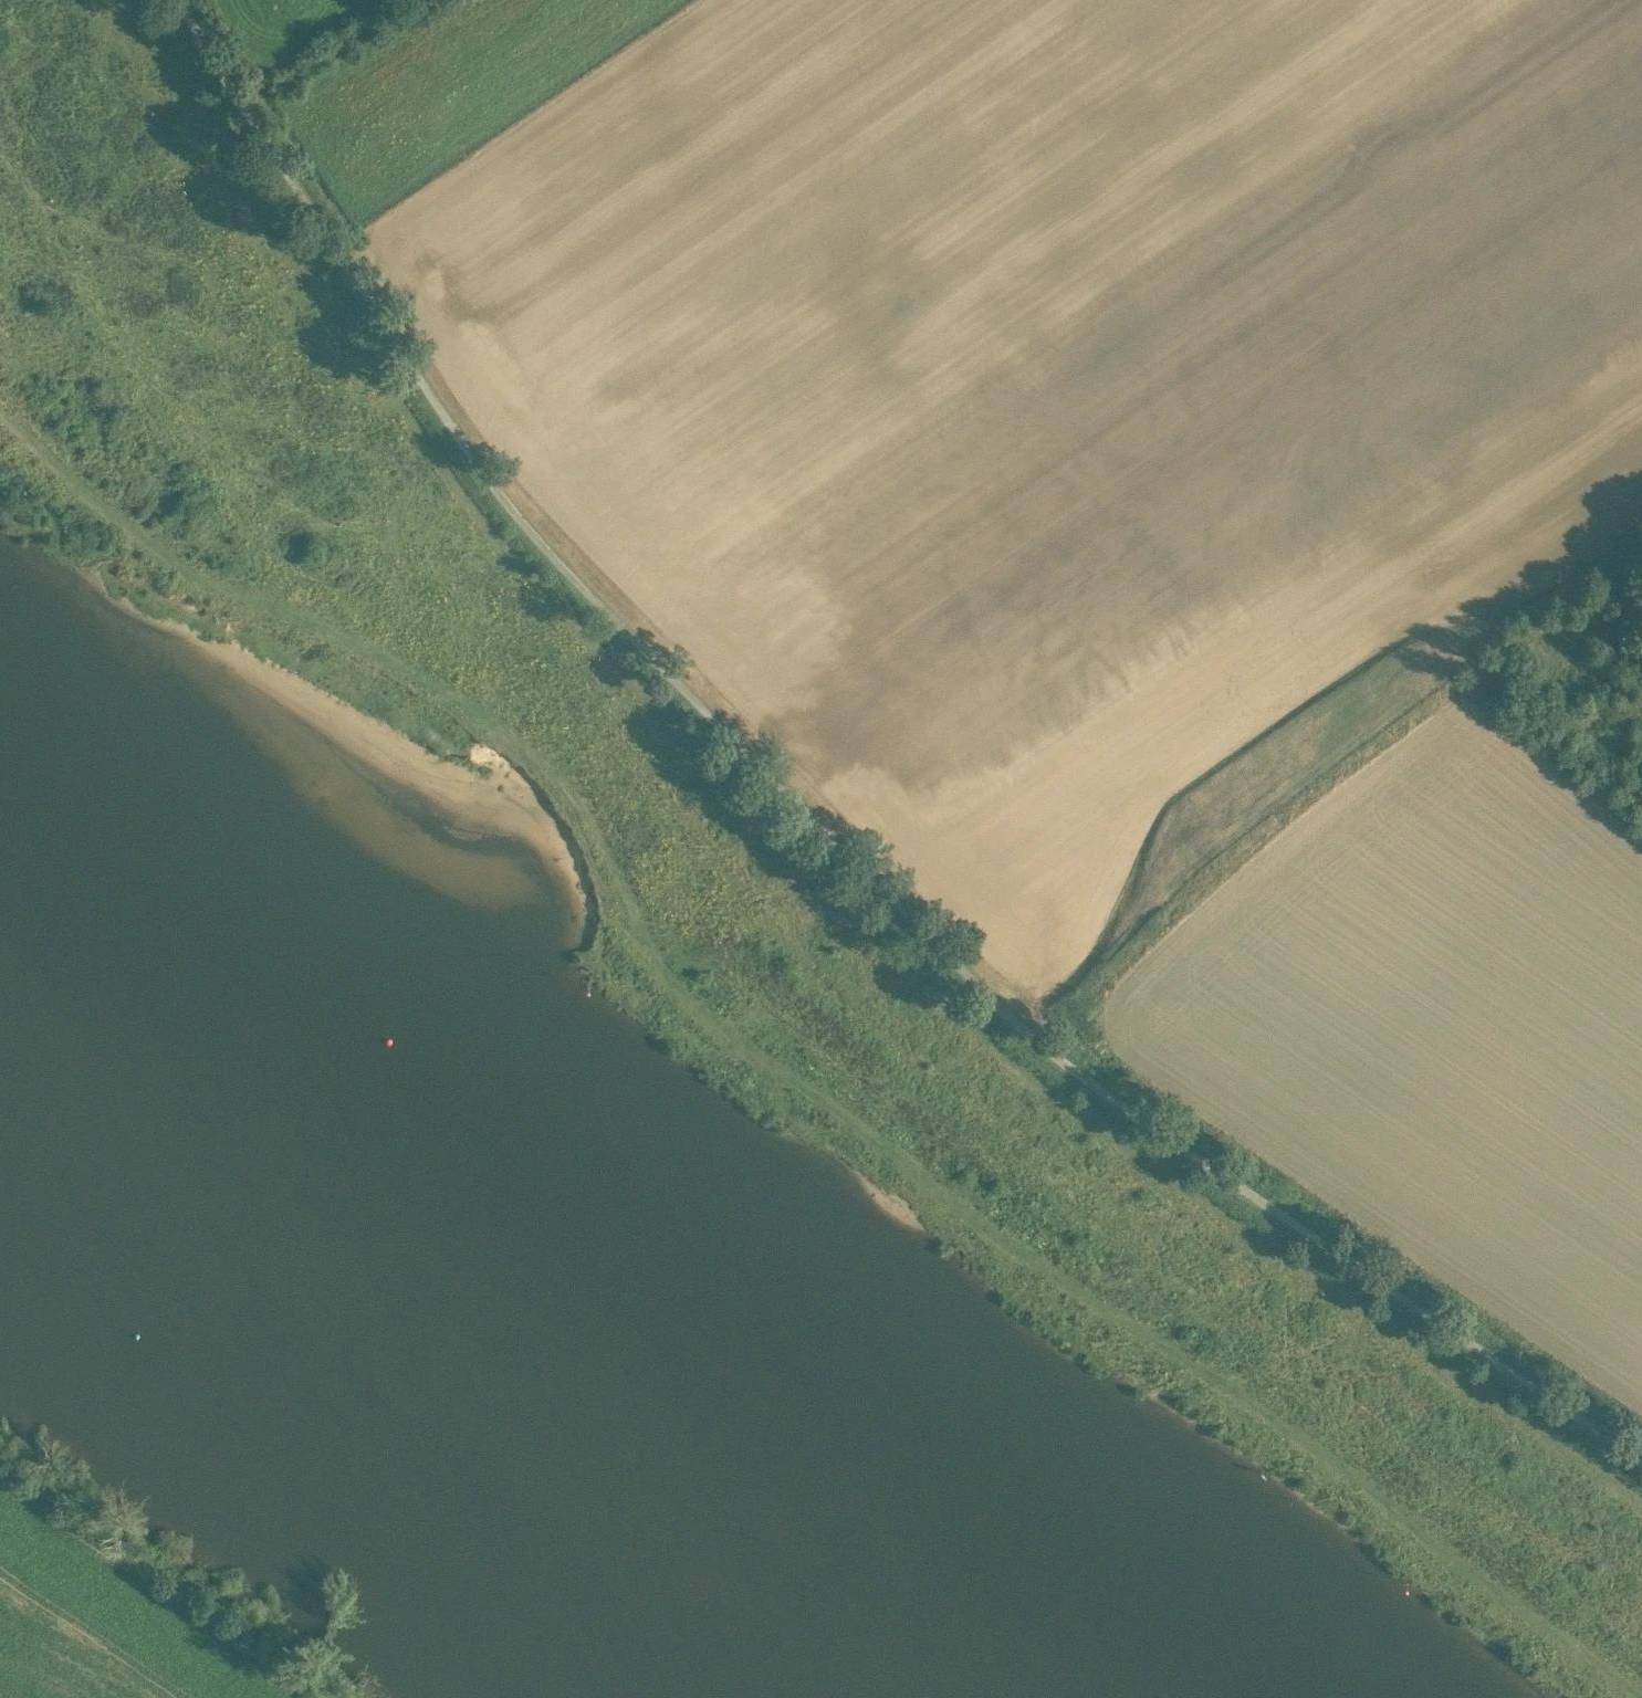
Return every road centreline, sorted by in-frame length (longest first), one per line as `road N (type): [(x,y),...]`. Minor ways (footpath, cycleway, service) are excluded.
road 1 (track): [(1005,999),(1526,634)]

